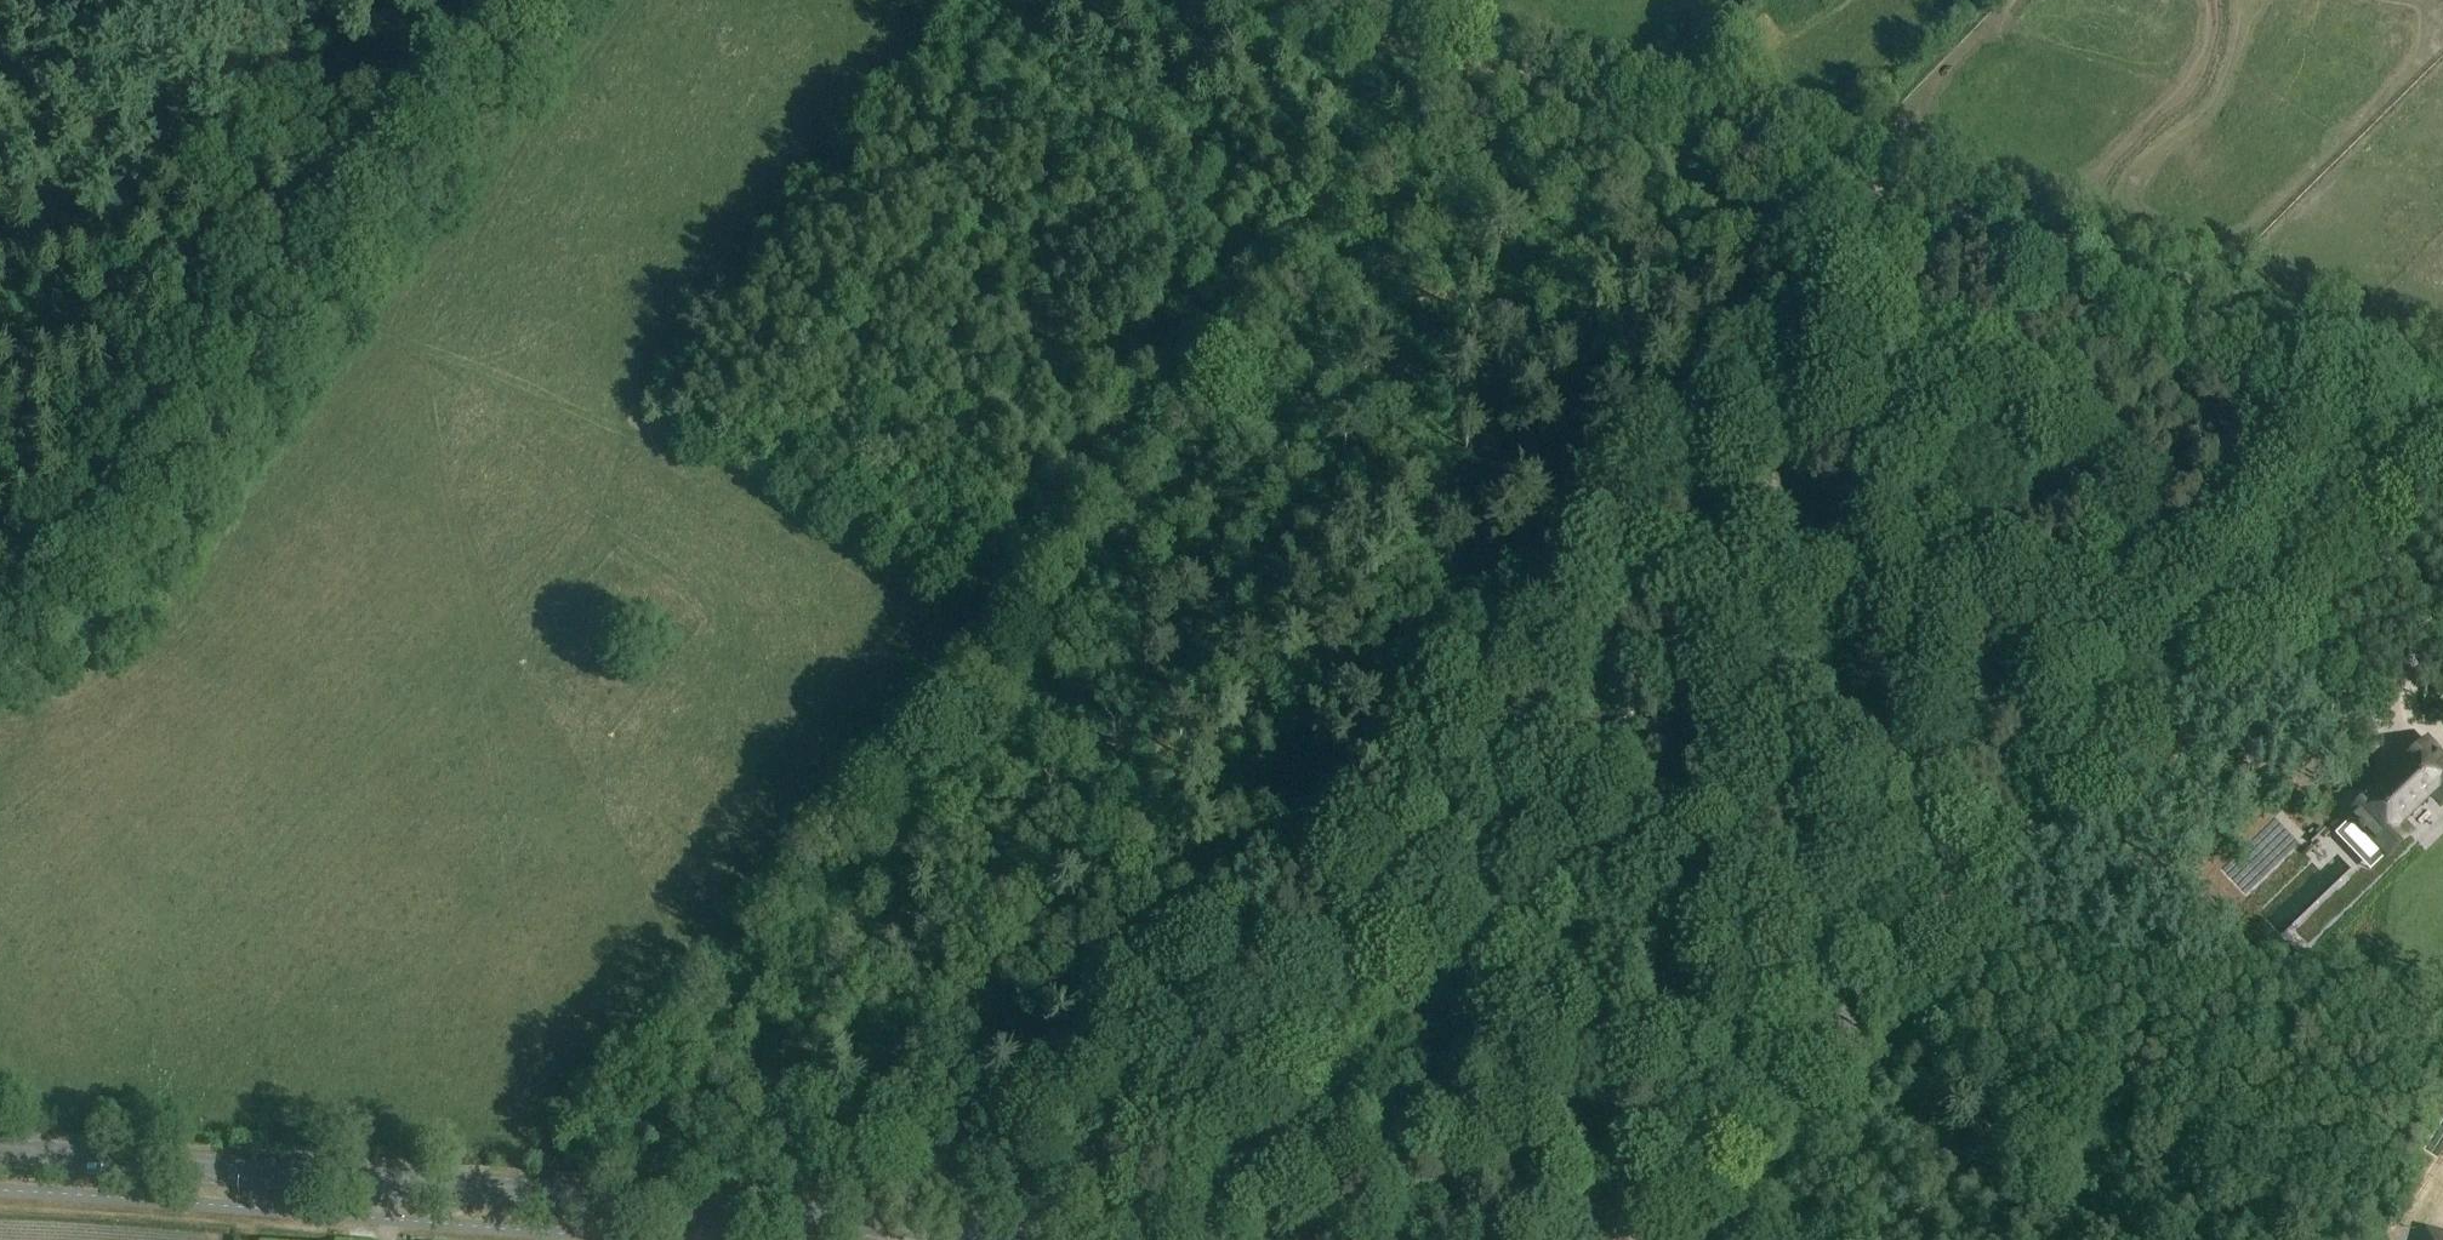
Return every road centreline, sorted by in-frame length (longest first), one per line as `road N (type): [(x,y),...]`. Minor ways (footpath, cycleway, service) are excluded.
road 1 (unclassified): [(1623,1239),(2442,432)]
road 2 (secondary): [(0,1153),(1071,1239)]
road 3 (track): [(519,0),(0,615)]
road 4 (track): [(2442,643),(2355,517)]

